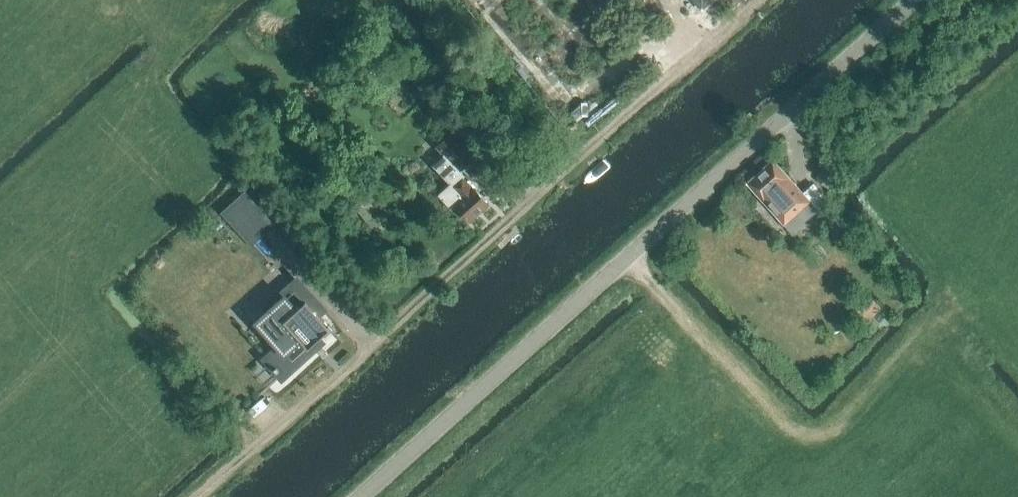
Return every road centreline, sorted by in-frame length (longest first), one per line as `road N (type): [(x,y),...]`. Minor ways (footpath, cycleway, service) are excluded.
road 1 (unclassified): [(197,496),(373,352),(763,0)]
road 2 (unclassified): [(361,496),(913,0)]

